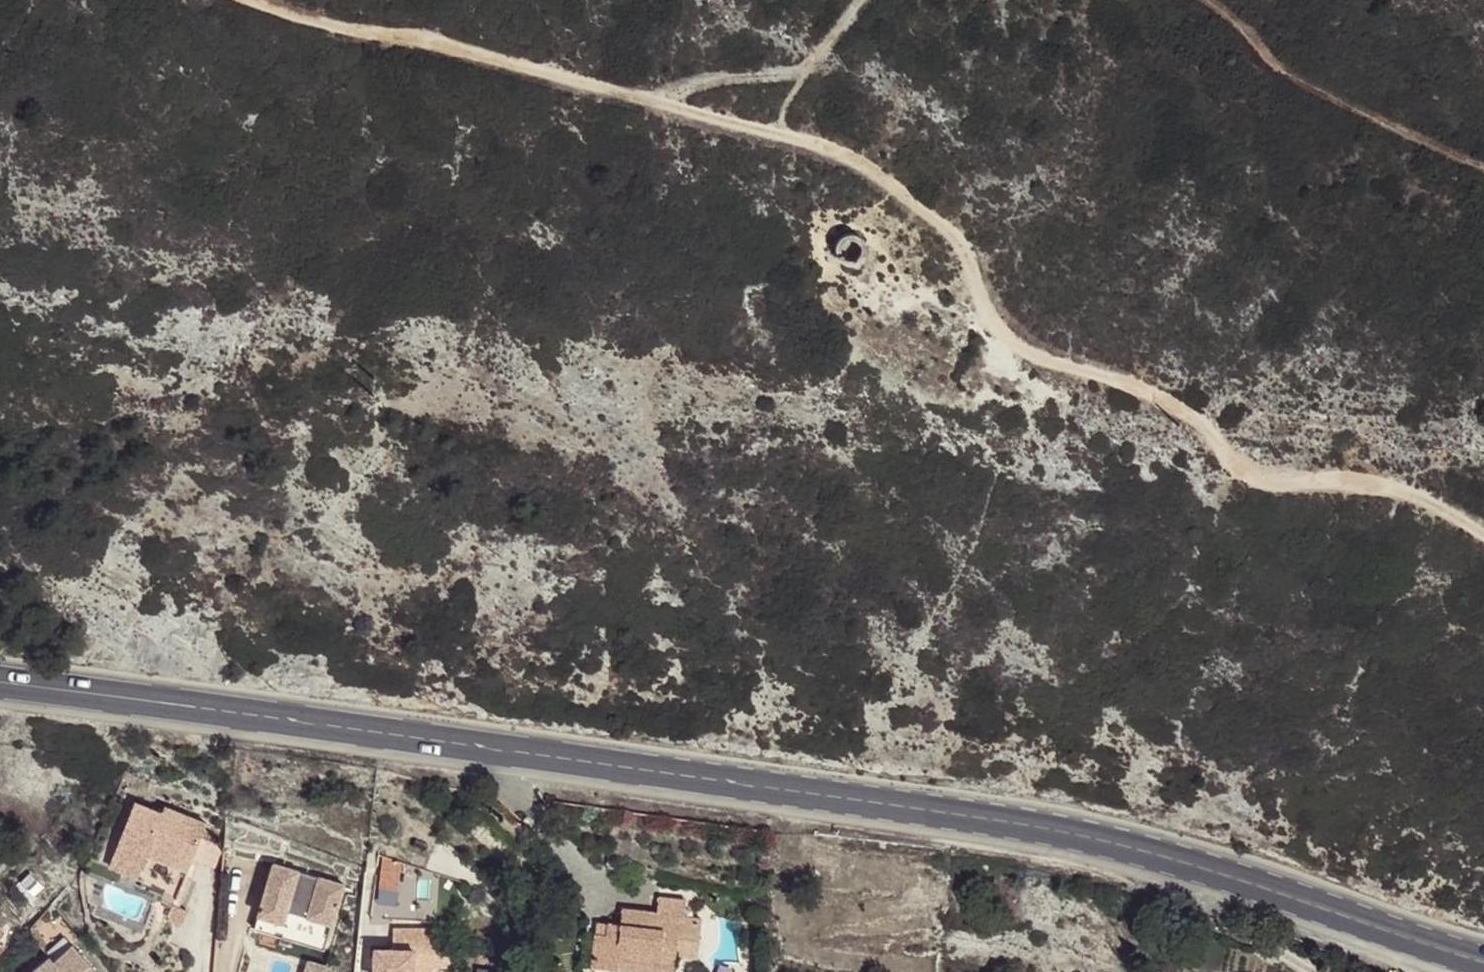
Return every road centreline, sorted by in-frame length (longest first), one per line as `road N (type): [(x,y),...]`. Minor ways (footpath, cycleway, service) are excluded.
road 1 (secondary): [(1483,958),(1192,865),(1035,825),(0,680)]
road 2 (track): [(262,0),(383,32),(446,33),(796,134),(908,196),(948,231),(996,324),(1044,354),(1174,402),(1243,465),(1377,476),(1483,532)]
road 3 (track): [(862,0),(767,126)]

